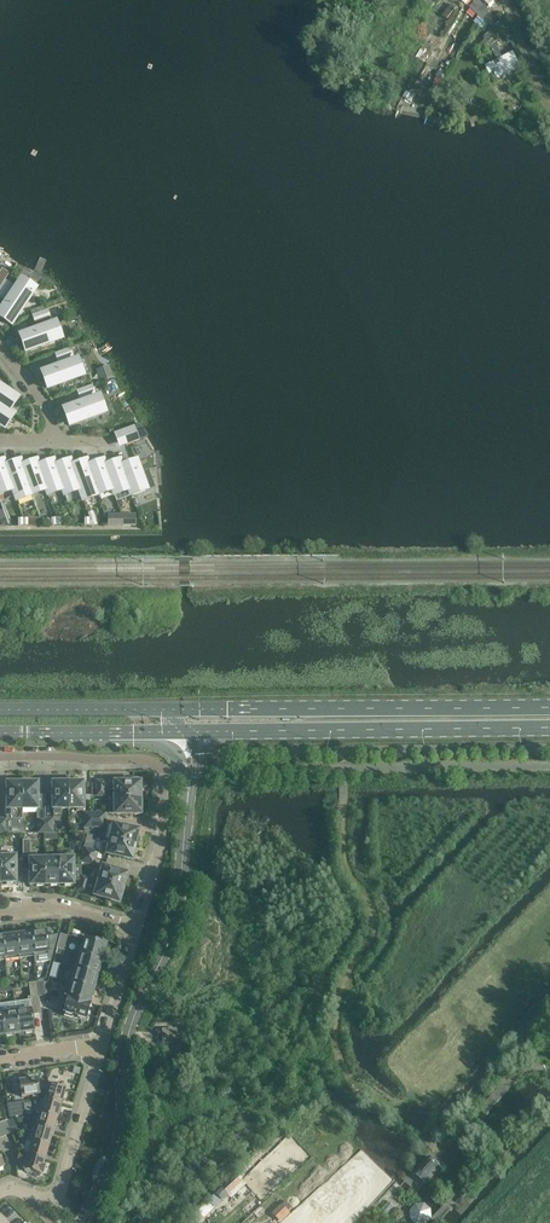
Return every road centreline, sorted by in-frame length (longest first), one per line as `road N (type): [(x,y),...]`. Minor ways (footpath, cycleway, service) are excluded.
road 1 (unclassified): [(85,1222),(121,1125),(123,1051),(179,908),(189,769)]
road 2 (primary): [(549,707),(163,709)]
road 3 (primary): [(184,732),(549,728)]
road 4 (track): [(435,1220),(454,1201),(441,1151),(511,1079),(549,1072)]
road 5 (residential): [(0,1193),(57,1200),(100,1052)]
road 6 (primary): [(0,733),(184,732)]
road 7 (residential): [(135,931),(163,832),(160,769)]
road 8 (primary): [(163,709),(0,710)]
road 9 (residential): [(0,756),(160,769)]
road 10 (residential): [(0,915),(50,908),(135,931)]
road 11 (residential): [(100,1052),(135,931)]

